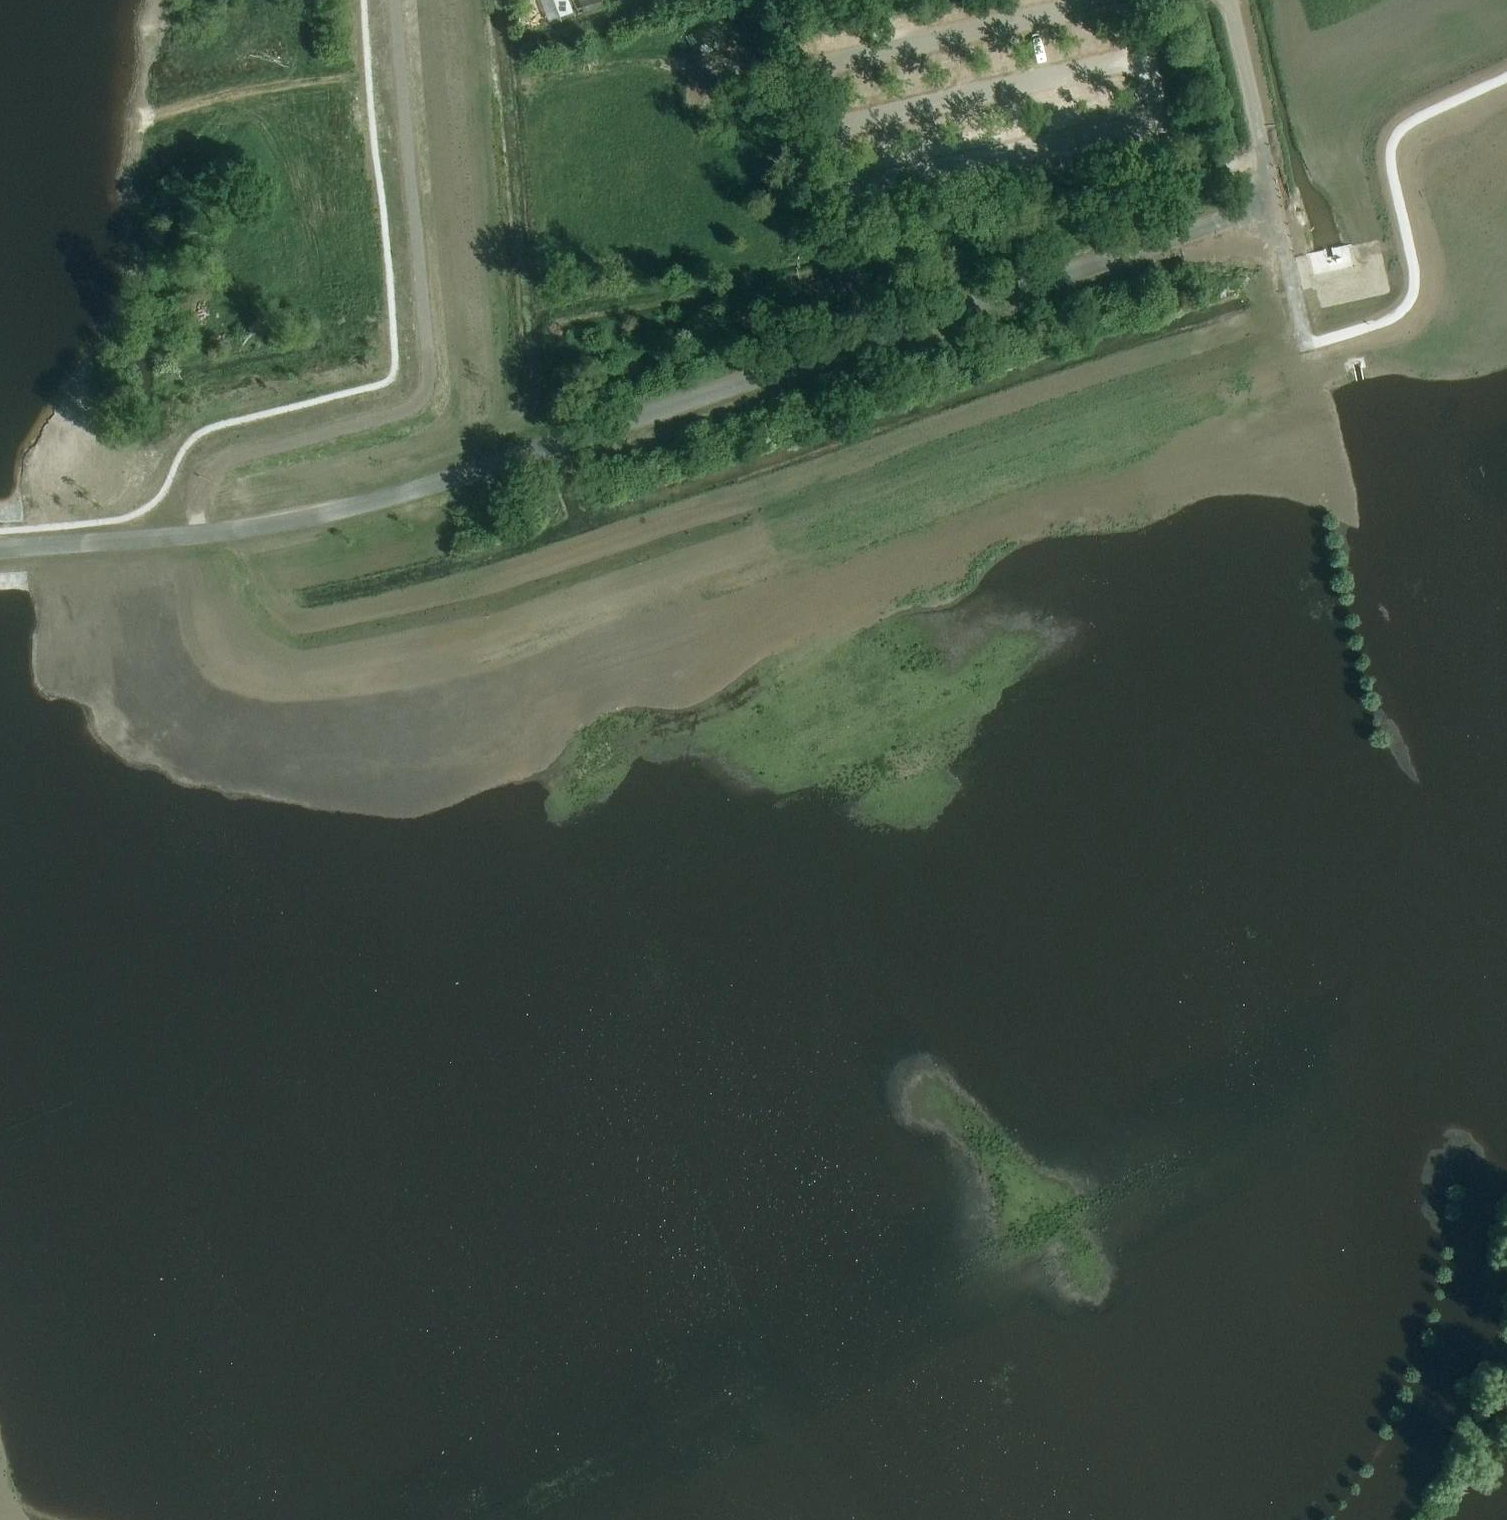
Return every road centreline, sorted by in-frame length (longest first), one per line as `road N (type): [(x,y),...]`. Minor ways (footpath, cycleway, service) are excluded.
road 1 (unclassified): [(0,548),(182,536),(346,509),(1275,207)]
road 2 (track): [(182,536),(215,461),(277,441),(434,413),(450,393),(402,0)]
road 3 (unclassified): [(1275,207),(1231,0)]
road 4 (unclassified): [(1308,340),(1275,207)]

